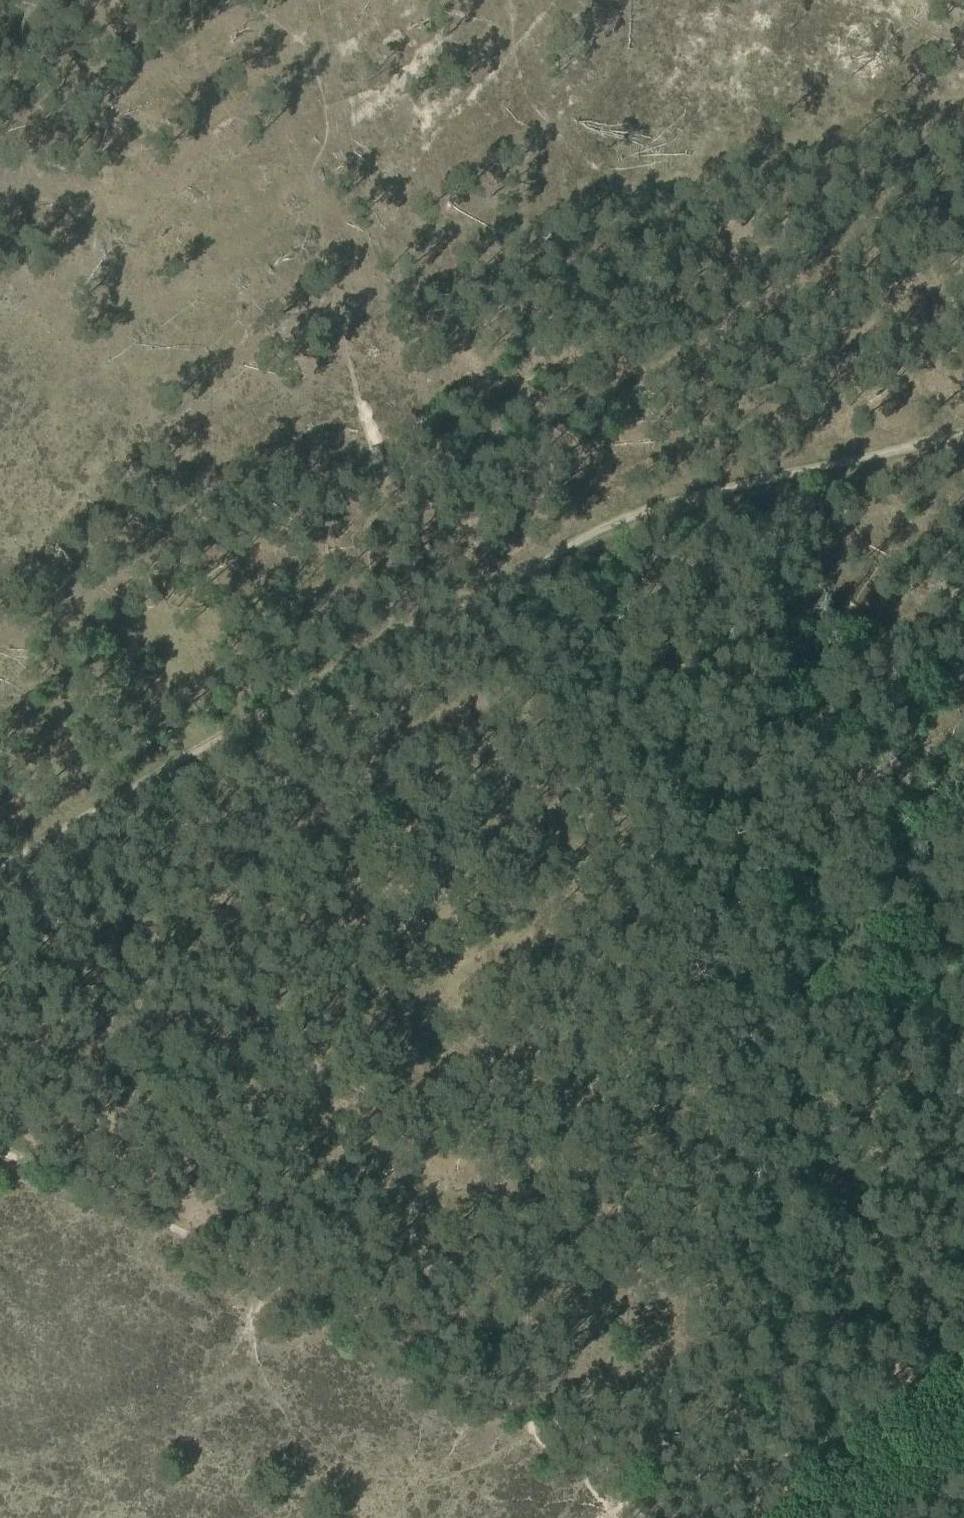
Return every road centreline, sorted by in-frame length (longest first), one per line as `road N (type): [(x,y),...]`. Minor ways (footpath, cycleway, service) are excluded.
road 1 (track): [(0,869),(295,692),(486,607),(547,557),(626,521),(963,434)]
road 2 (track): [(833,1517),(849,1495),(963,1415)]

